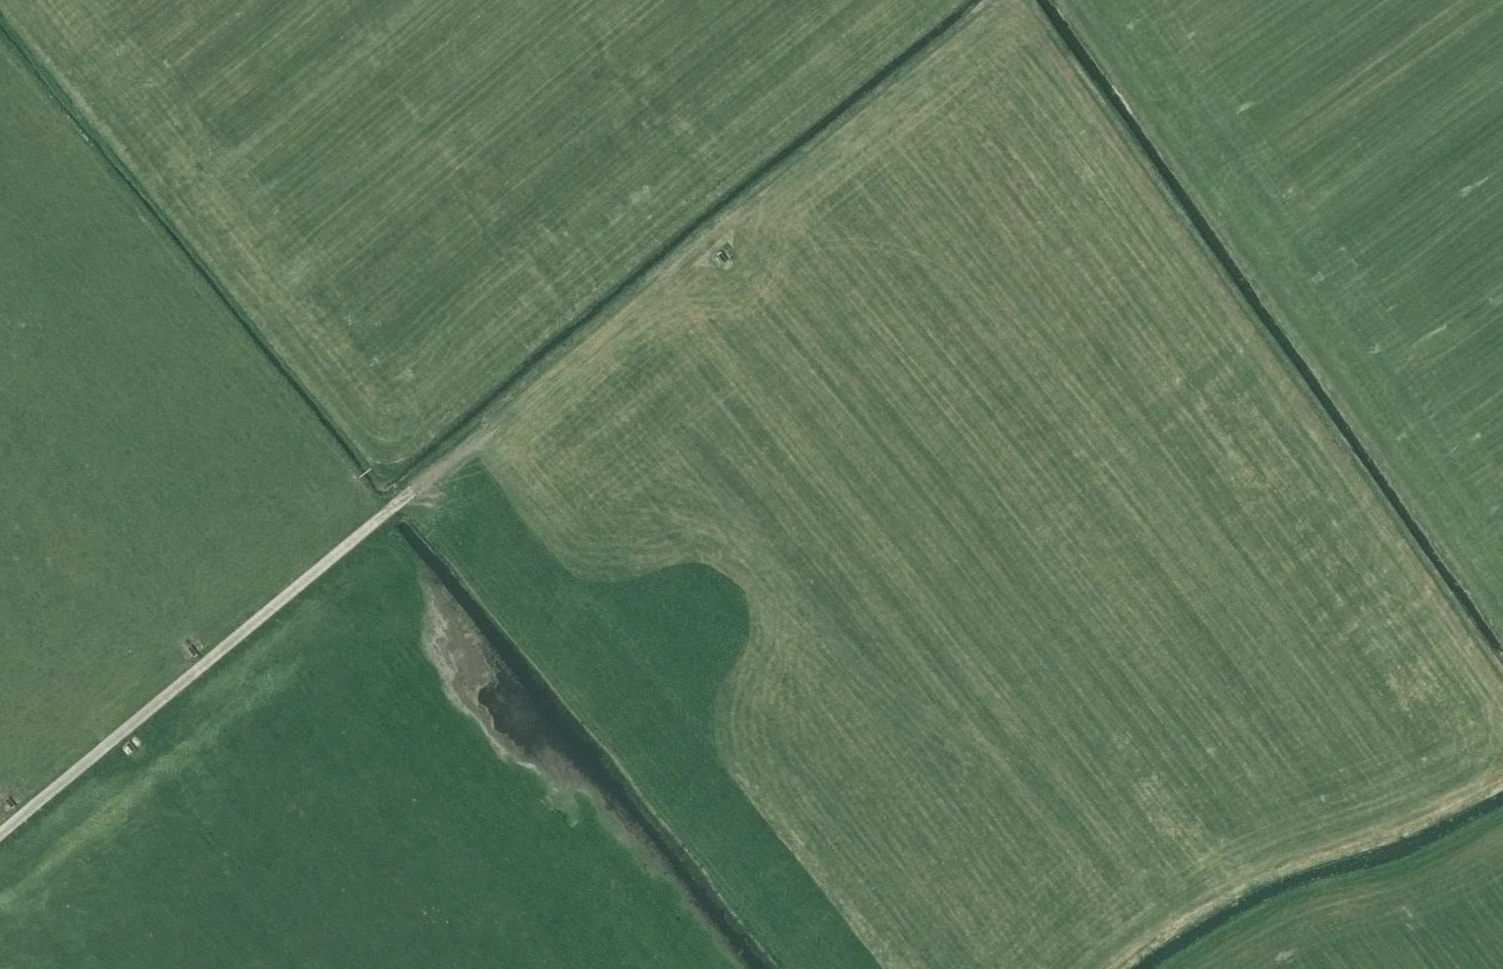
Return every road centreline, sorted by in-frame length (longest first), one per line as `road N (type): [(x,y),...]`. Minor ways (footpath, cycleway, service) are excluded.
road 1 (track): [(0,832),(414,491)]

